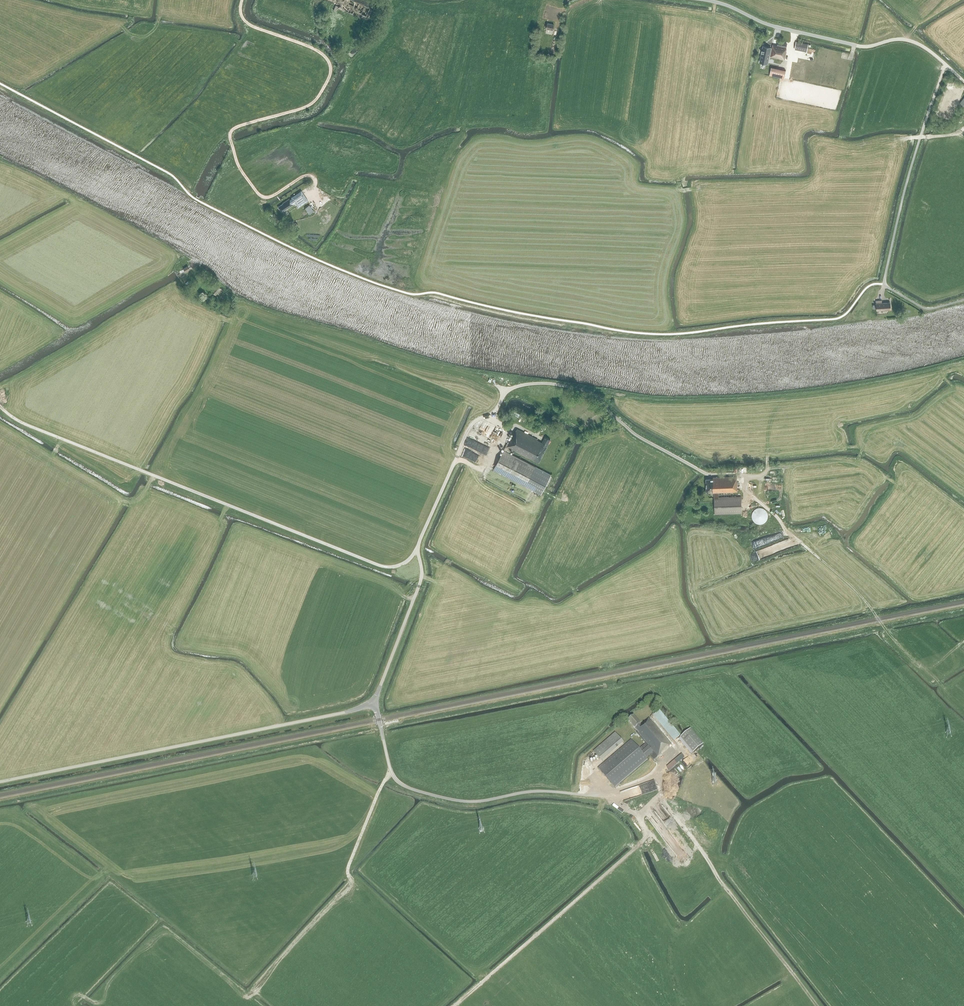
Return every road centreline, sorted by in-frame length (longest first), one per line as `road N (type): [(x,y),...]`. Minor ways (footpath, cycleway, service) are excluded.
road 1 (unclassified): [(697,469),(635,434),(583,390),(511,389),(469,429),(421,536),(421,579),(373,702)]
road 2 (track): [(242,0),(250,25),(313,48),(330,63),(314,102),(230,136),(261,196),(307,176),(315,178),(312,193)]
road 3 (unclassified): [(373,702),(0,781)]
road 4 (track): [(598,398),(773,398),(961,363)]
road 5 (track): [(748,476),(746,490),(861,594),(929,675),(957,666),(962,643)]
road 6 (track): [(658,775),(667,819),(455,1005)]
road 7 (track): [(391,770),(348,865),(348,889),(248,995)]
road 8 (track): [(736,474),(763,475),(772,450),(828,449),(847,419),(895,409),(933,380),(963,370)]
road 9 (unclassified): [(572,793),(473,802),(407,787),(393,775),(373,702)]
road 10 (unclassified): [(945,64),(909,41),(856,46),(704,0)]

